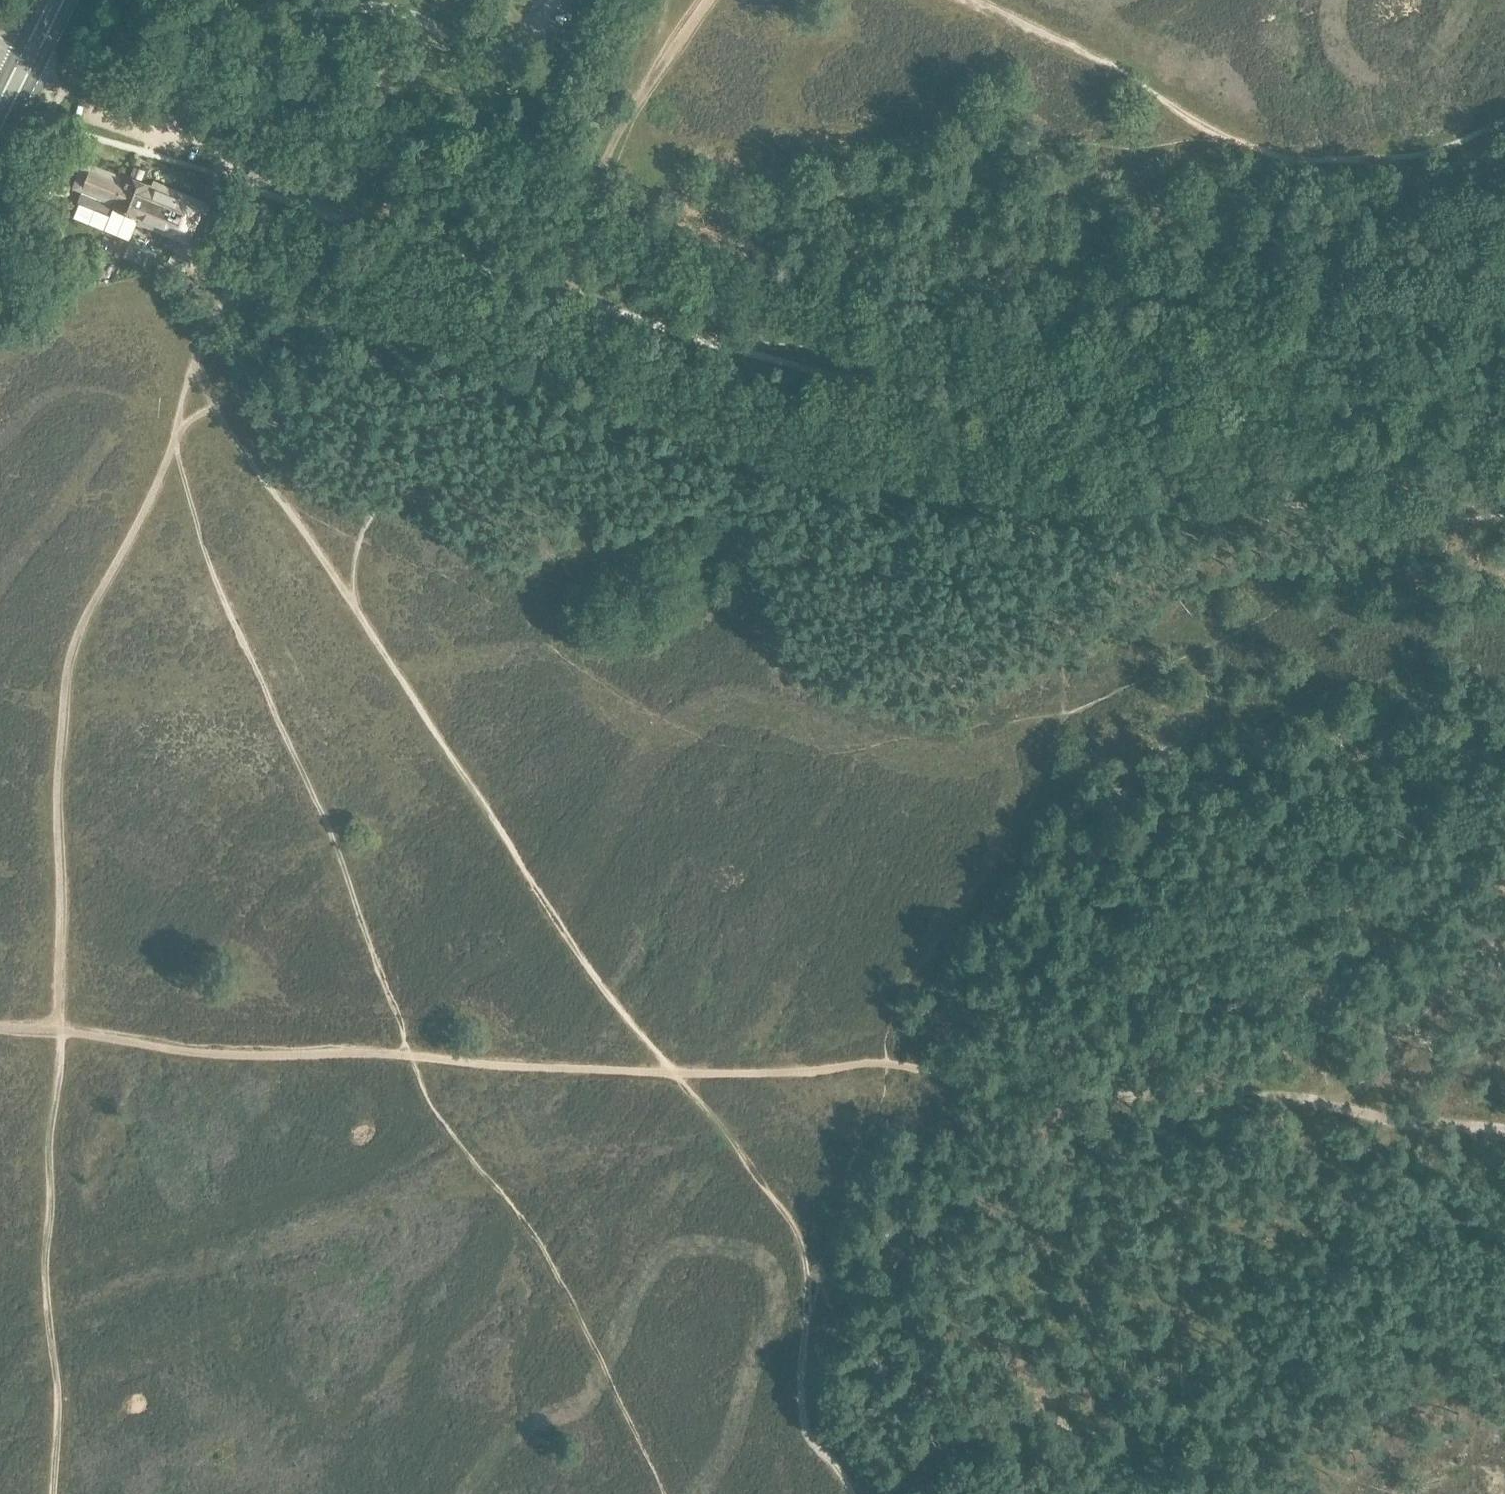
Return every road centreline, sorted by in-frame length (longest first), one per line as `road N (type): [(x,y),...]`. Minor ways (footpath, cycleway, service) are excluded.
road 1 (track): [(716,0),(614,131),(576,239)]
road 2 (track): [(576,239),(418,252)]
road 3 (unclassified): [(32,64),(167,114)]

